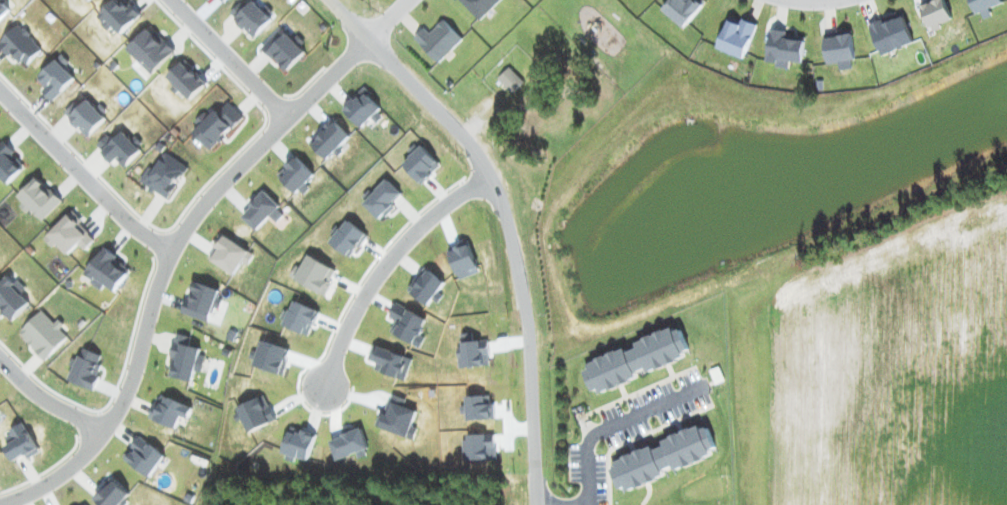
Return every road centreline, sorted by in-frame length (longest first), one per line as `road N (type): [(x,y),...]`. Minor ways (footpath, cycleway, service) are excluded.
road 1 (residential): [(0,504),(43,487),(84,456),(128,388),(172,247),(206,197),(367,40)]
road 2 (residential): [(535,504),(526,343),(499,189),(444,115),(328,0)]
road 3 (residential): [(489,170),(386,263),(325,383)]
road 4 (residential): [(0,90),(129,221),(172,247)]
road 5 (residential): [(177,0),(289,116)]
road 6 (residential): [(0,359),(57,408),(106,427)]

